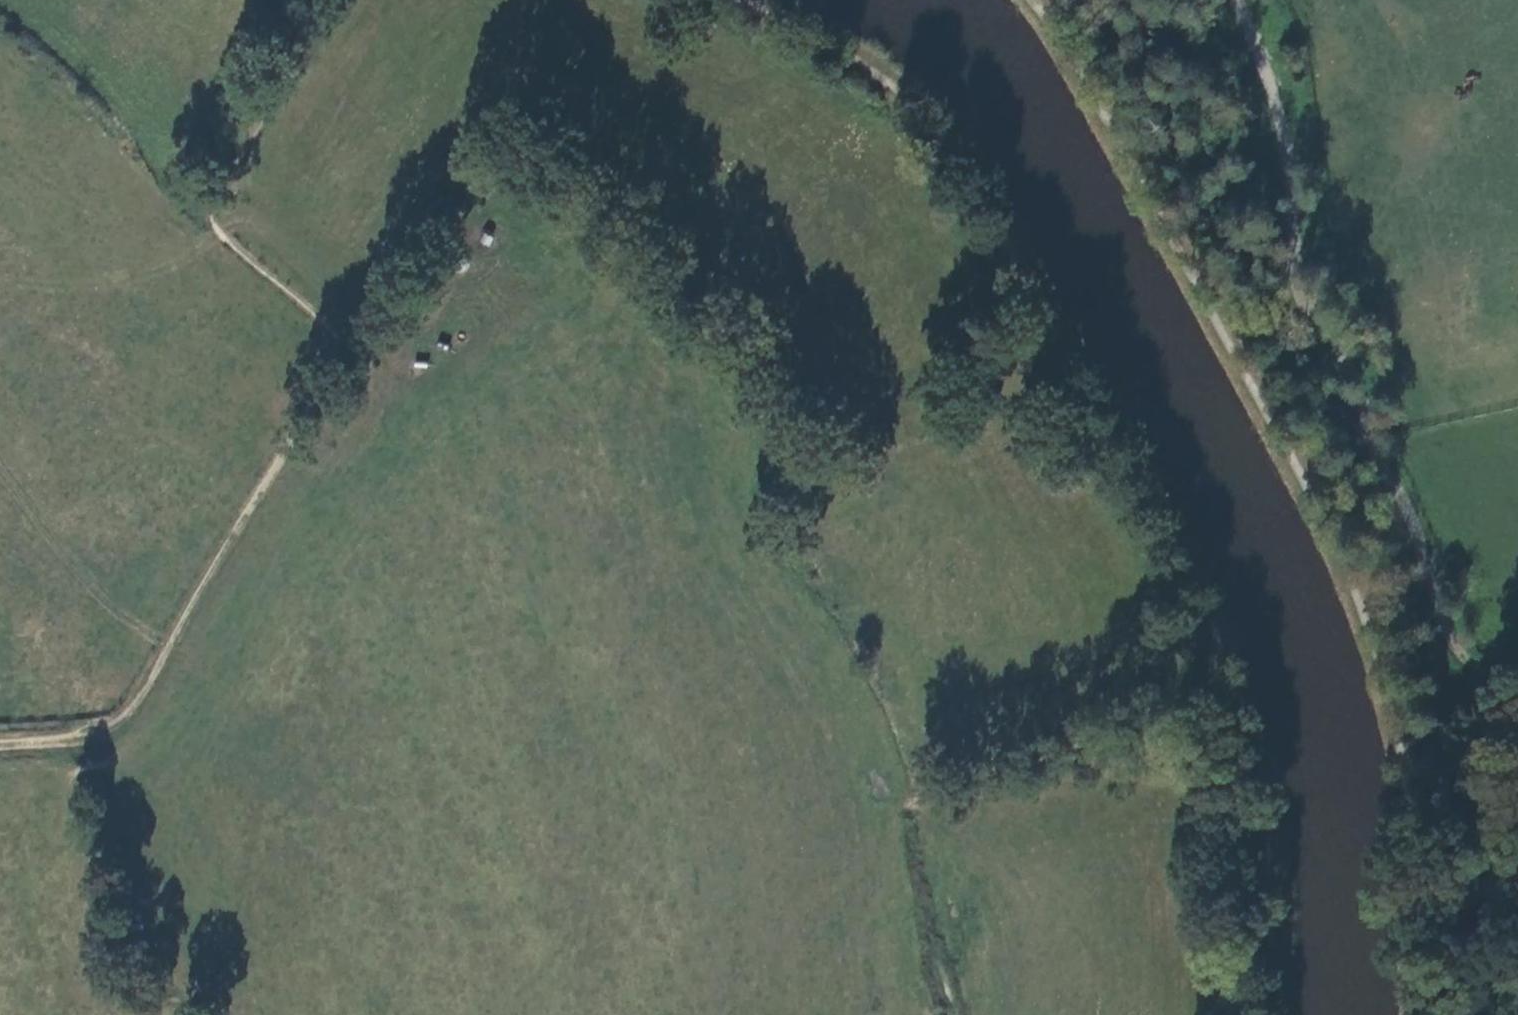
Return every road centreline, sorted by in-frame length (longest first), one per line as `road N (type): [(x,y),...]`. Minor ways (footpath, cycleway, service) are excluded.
road 1 (unclassified): [(1240,0),(1290,173),(1295,264),(1425,532),(1452,649)]
road 2 (track): [(354,352),(123,721),(68,739),(0,741)]

